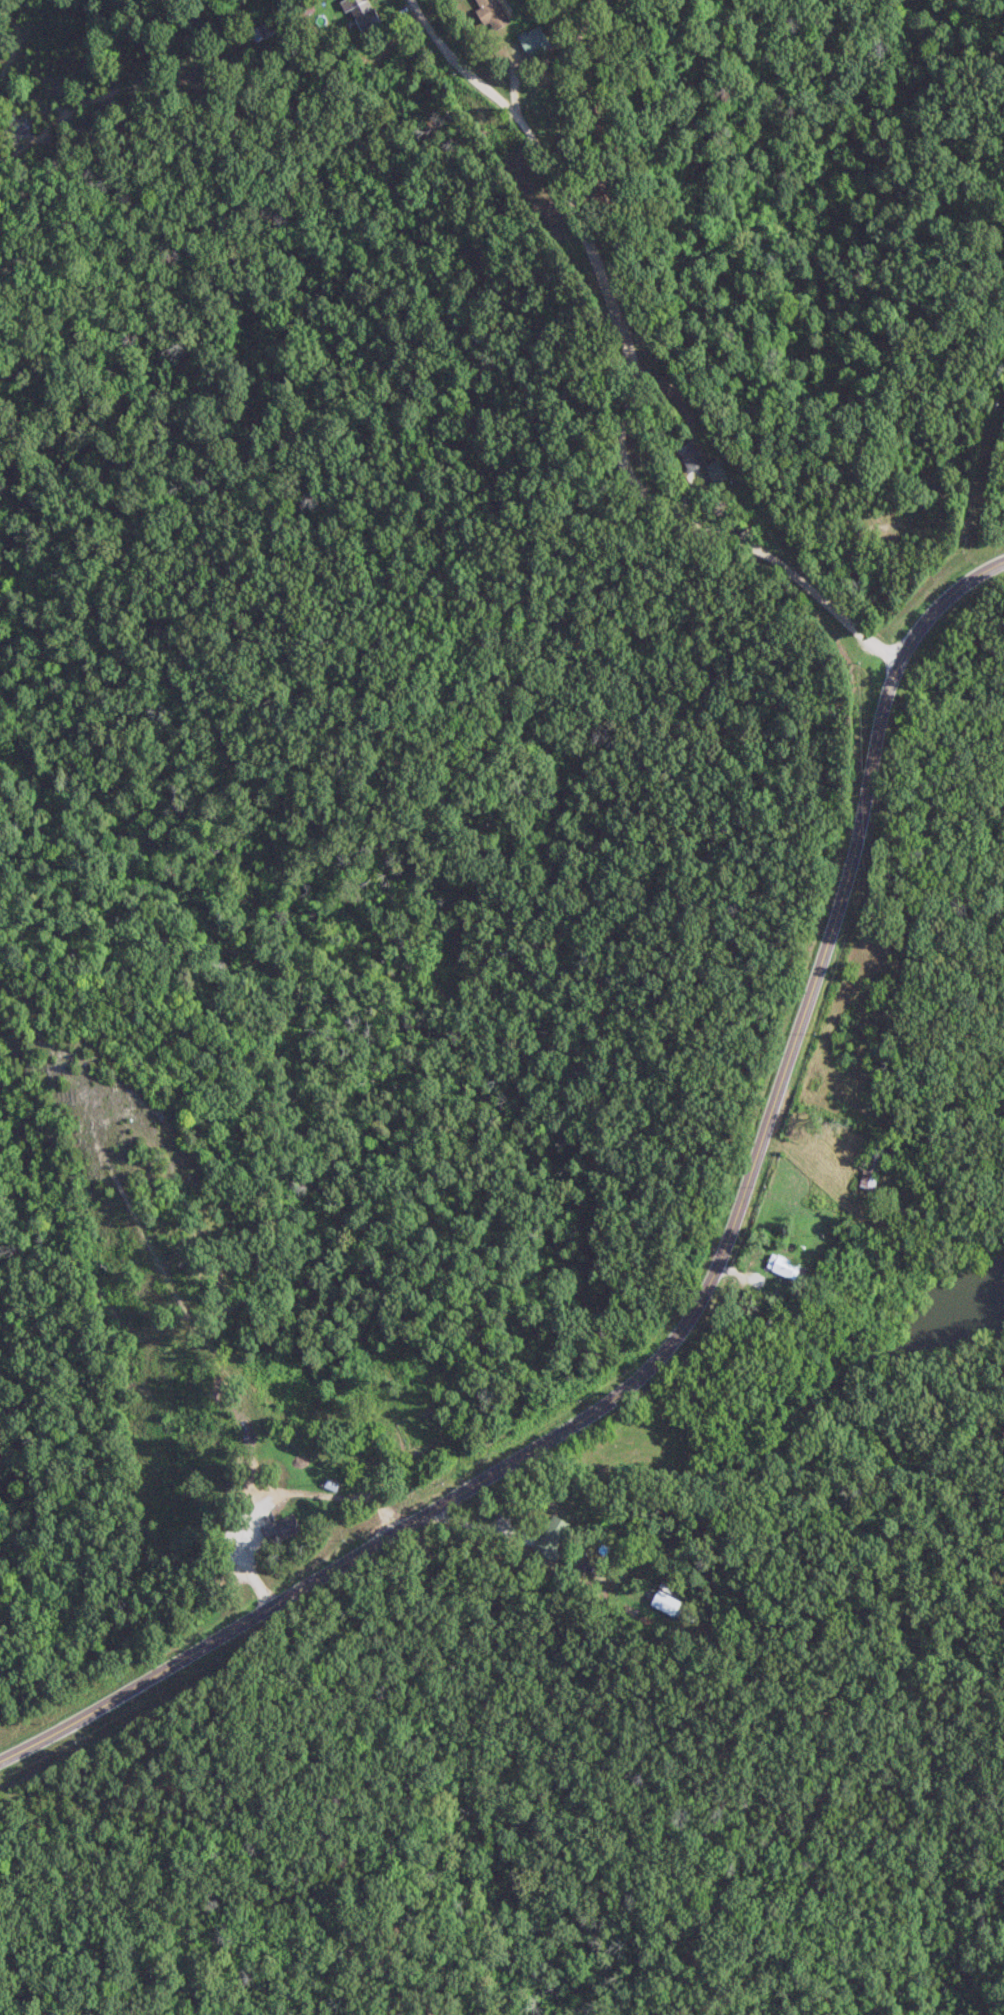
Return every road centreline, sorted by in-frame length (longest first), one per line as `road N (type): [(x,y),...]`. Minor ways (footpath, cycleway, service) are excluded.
road 1 (secondary): [(1003,561),(936,608),(898,660),(755,1188),(690,1323),(588,1427),(0,1754)]
road 2 (residential): [(898,660),(737,536),(637,487),(622,462),(620,425),(632,355),(590,240),(519,118),(437,37),(414,0)]

